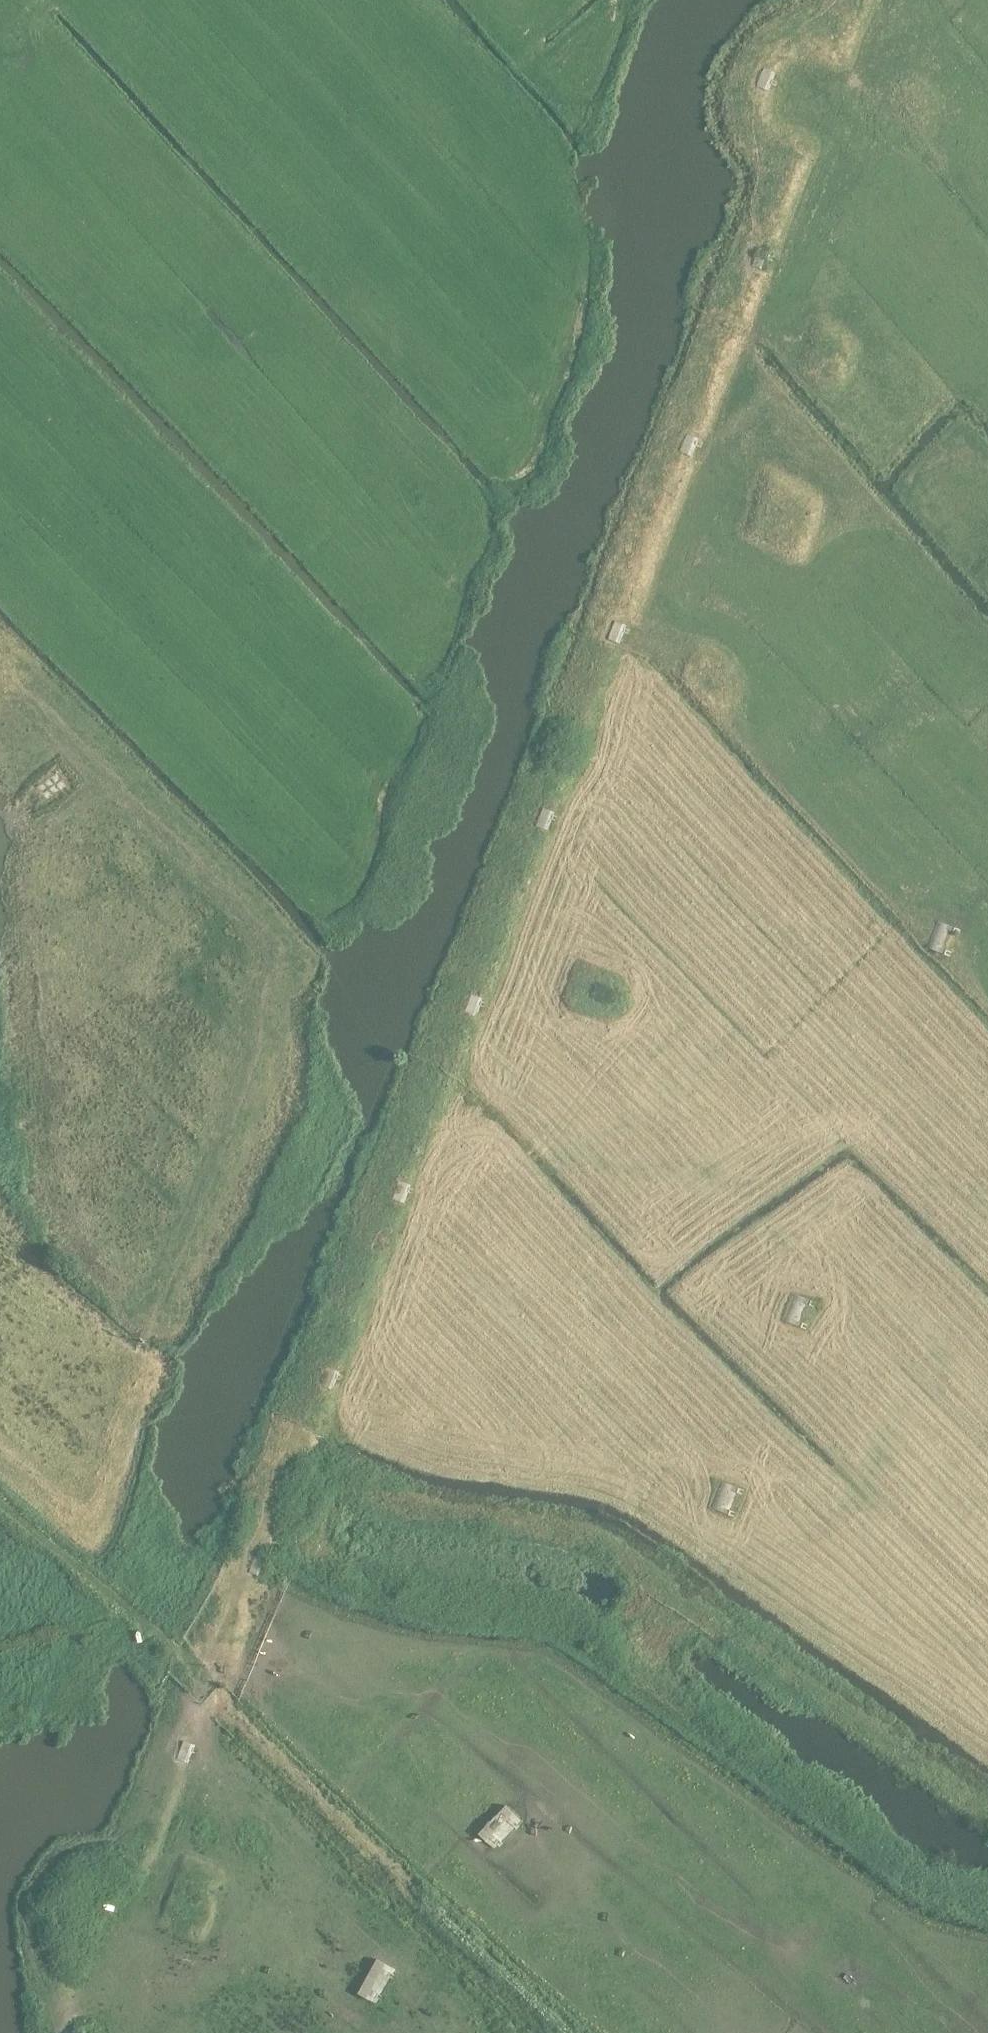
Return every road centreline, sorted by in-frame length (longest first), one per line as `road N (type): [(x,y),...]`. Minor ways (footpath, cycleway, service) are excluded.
road 1 (track): [(152,1632),(0,1504)]

